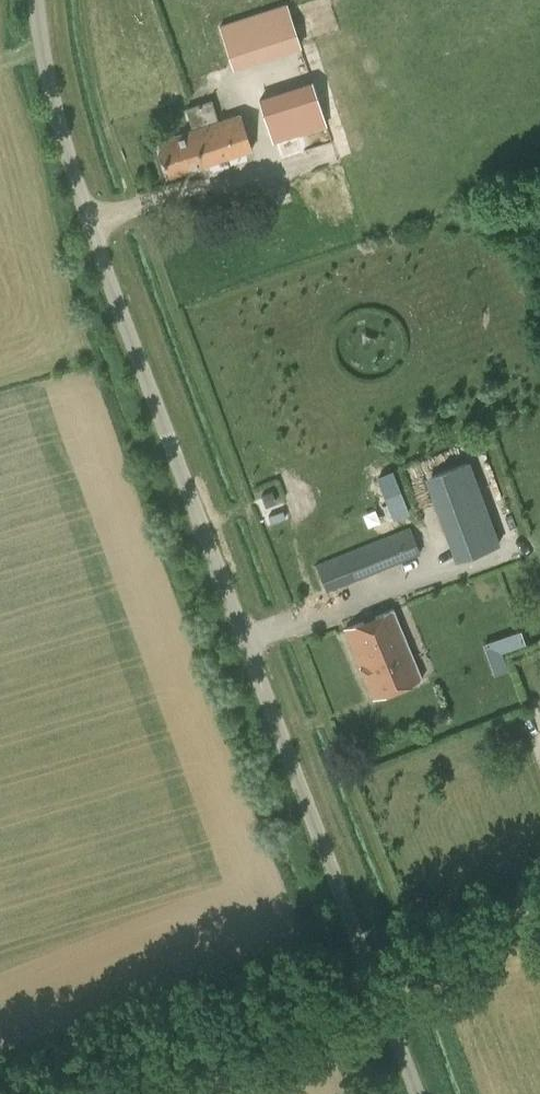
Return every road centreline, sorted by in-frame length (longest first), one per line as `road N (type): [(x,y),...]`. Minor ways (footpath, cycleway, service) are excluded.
road 1 (unclassified): [(417,1093),(173,488),(86,236),(36,0)]

